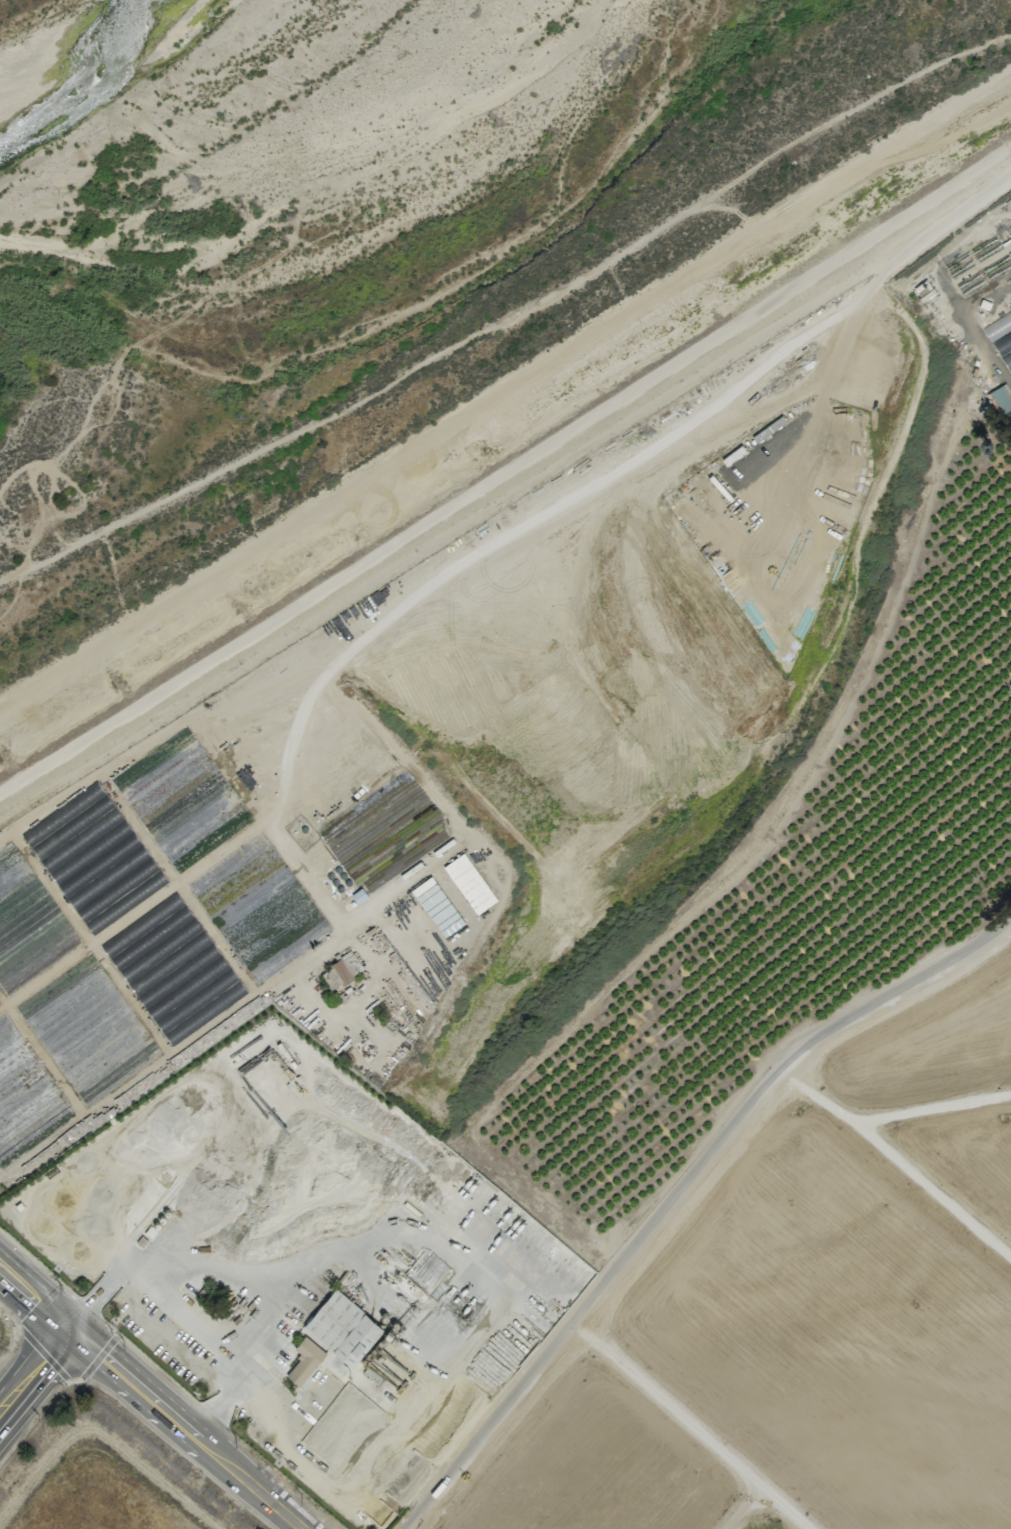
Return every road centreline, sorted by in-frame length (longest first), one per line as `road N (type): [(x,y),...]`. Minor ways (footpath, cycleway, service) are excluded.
road 1 (primary): [(71,1334),(302,1528)]

